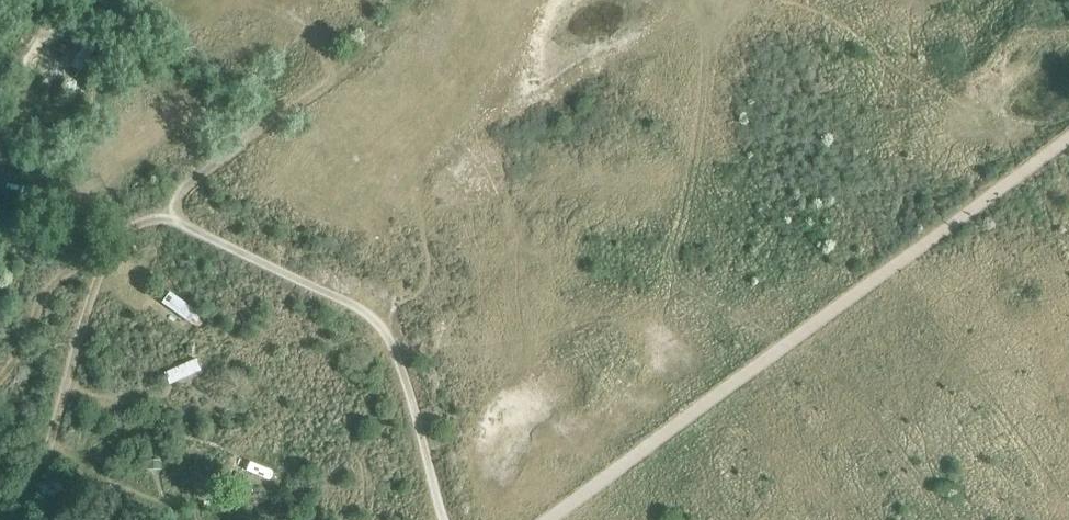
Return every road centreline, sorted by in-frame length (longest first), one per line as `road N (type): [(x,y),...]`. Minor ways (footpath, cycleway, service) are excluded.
road 1 (track): [(27,519),(108,250),(425,0)]
road 2 (track): [(157,212),(355,306),(381,328),(444,519)]

